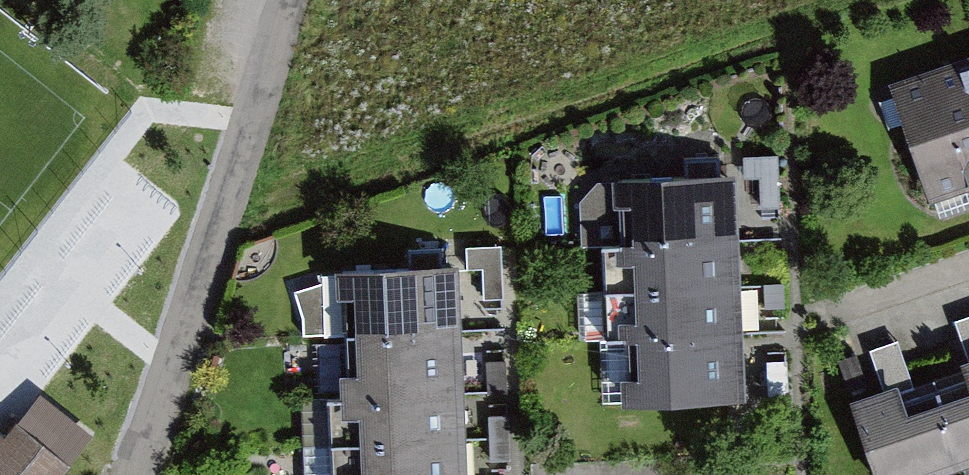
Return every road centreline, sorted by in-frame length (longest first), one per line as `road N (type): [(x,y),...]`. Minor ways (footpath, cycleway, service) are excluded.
road 1 (unclassified): [(286,0),(236,196),(138,474)]

